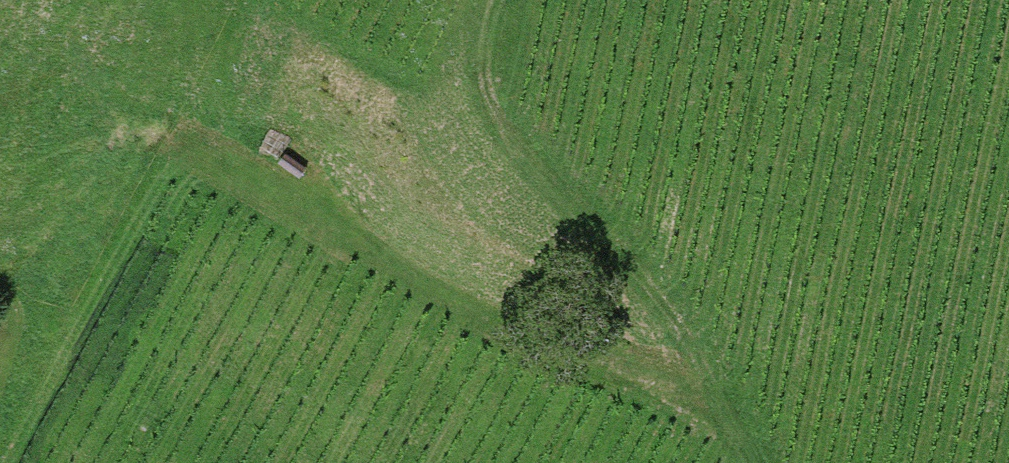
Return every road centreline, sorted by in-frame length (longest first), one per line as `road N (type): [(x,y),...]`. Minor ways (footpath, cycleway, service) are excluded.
road 1 (track): [(754,462),(701,413),(402,273),(233,180),(140,146),(112,149),(30,246),(0,263)]
road 2 (track): [(751,456),(647,293),(546,188),(487,104),(476,50),(490,0)]

